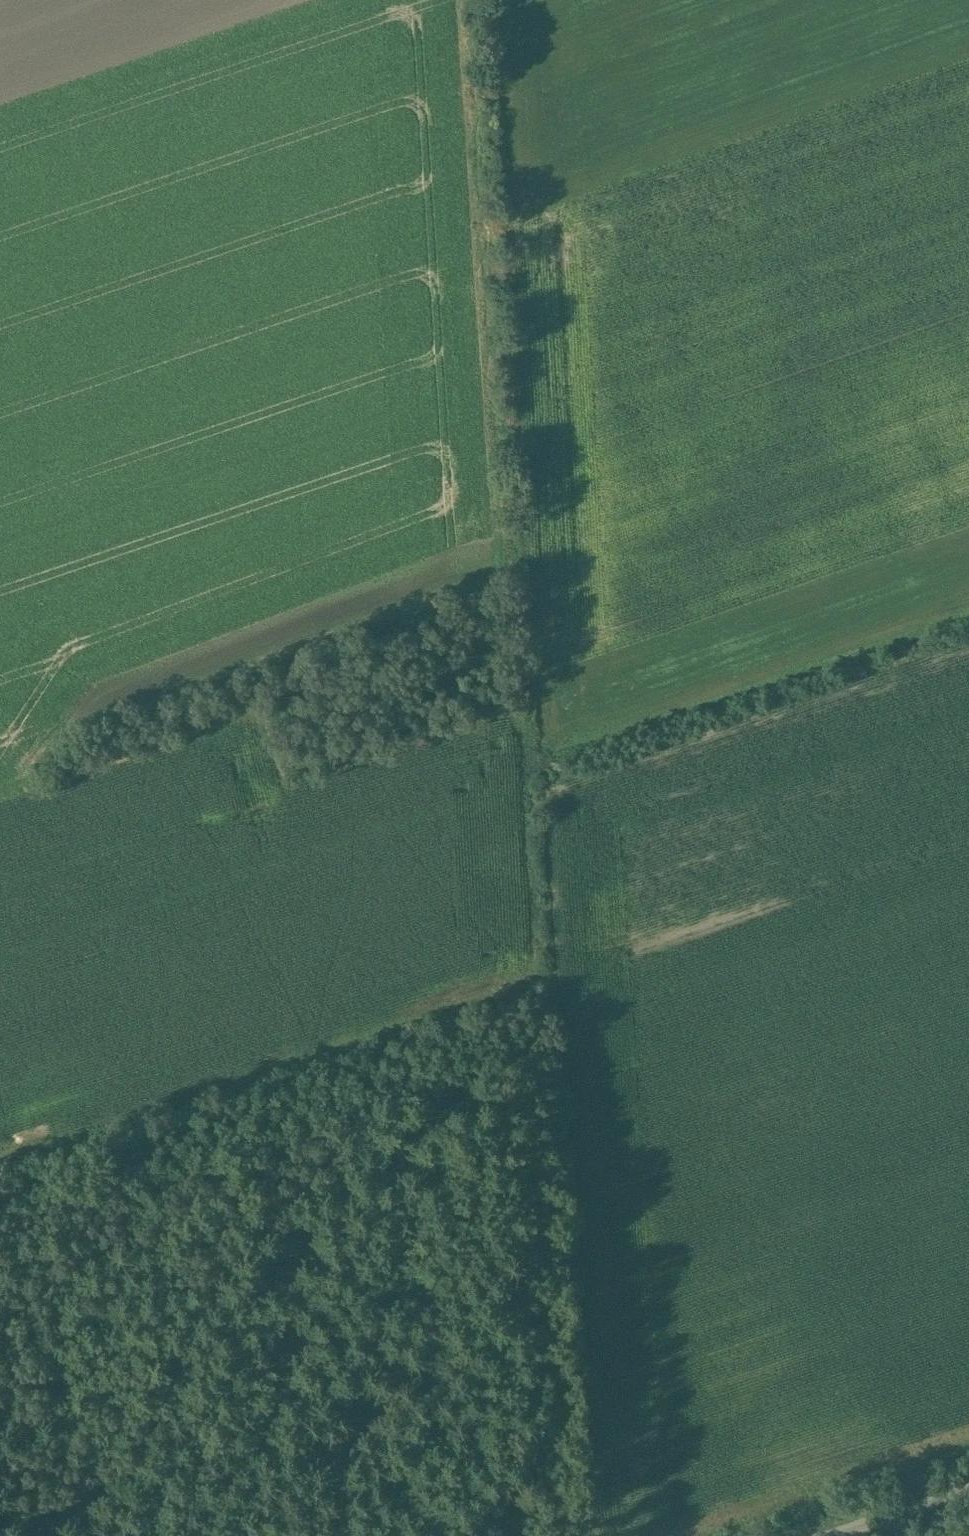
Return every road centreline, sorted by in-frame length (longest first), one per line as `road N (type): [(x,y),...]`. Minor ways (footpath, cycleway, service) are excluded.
road 1 (unclassified): [(841,1535),(968,1492)]

